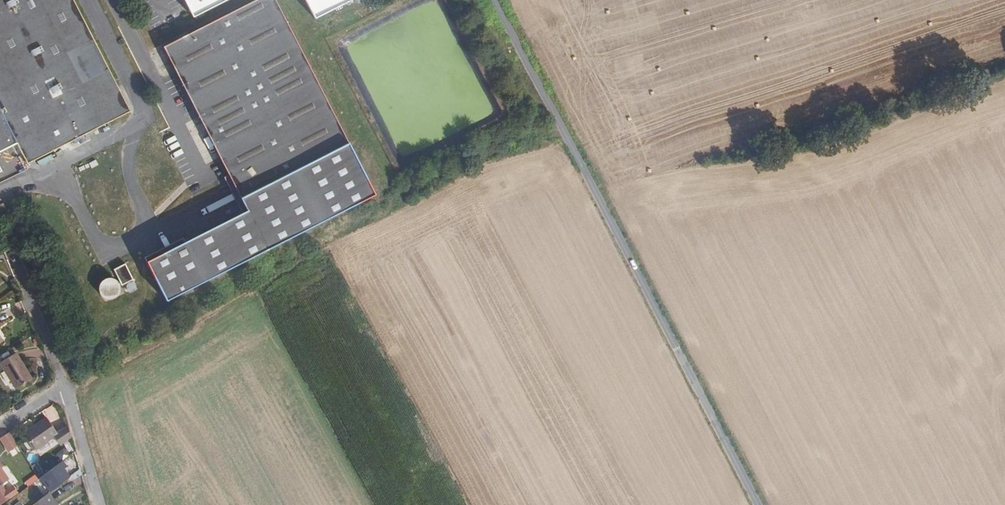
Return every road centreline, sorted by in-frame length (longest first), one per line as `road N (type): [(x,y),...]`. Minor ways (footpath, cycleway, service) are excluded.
road 1 (unclassified): [(495,0),(757,504)]
road 2 (residential): [(65,386),(12,253)]
road 3 (residential): [(65,386),(99,504)]

